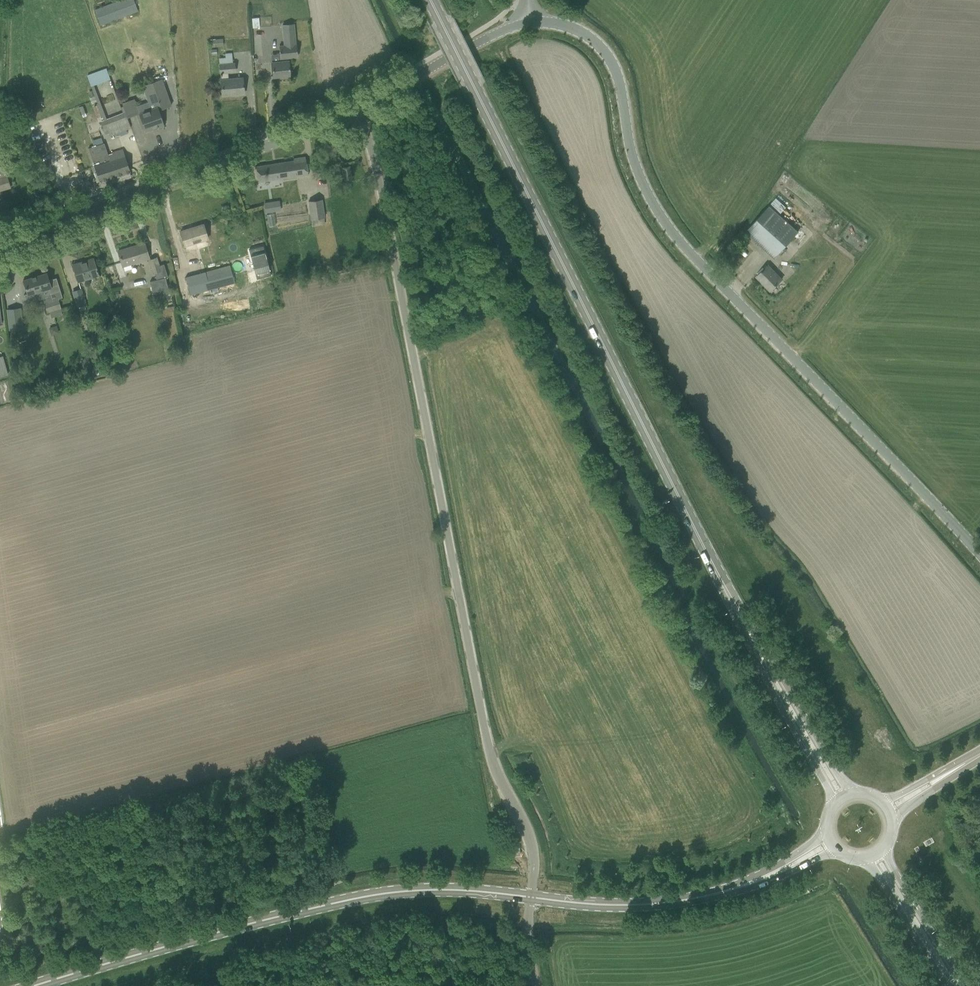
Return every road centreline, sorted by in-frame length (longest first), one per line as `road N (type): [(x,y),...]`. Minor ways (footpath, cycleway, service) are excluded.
road 1 (unclassified): [(531,898),(532,848),(479,708),(361,105)]
road 2 (tertiary): [(979,554),(672,231),(638,170),(620,83),(602,48),(572,28),(527,22)]
road 3 (primary): [(746,626),(430,0)]
road 4 (secondary): [(37,985),(370,896),(432,890),(531,898)]
road 5 (tertiary): [(361,105),(0,245)]
road 6 (secondary): [(531,898),(656,904),(750,884)]
road 7 (primary): [(746,626),(832,804)]
road 8 (primary): [(851,793),(746,626)]
road 9 (tertiary): [(361,105),(527,22)]
road 10 (primary): [(963,985),(886,850)]
road 11 (primary): [(867,862),(949,985)]

